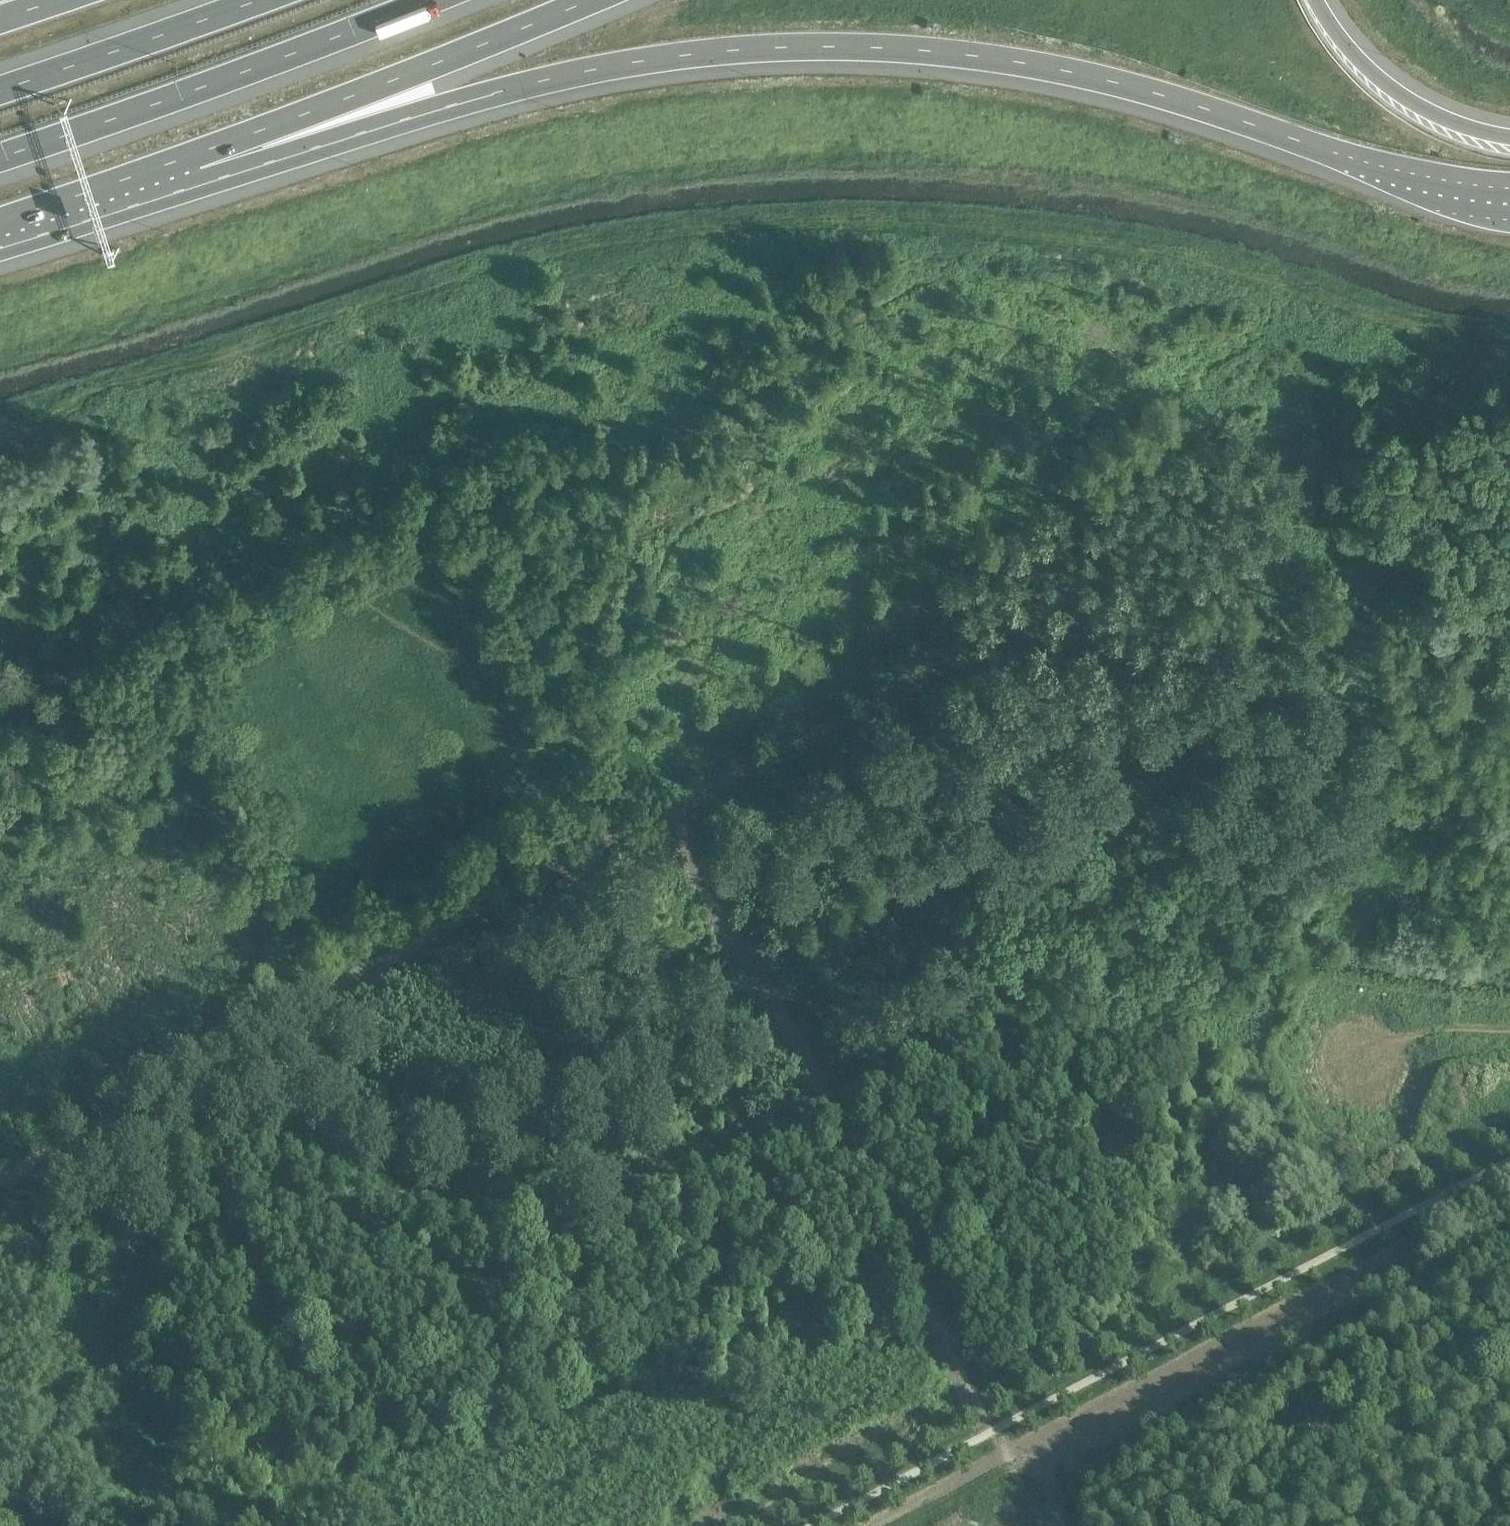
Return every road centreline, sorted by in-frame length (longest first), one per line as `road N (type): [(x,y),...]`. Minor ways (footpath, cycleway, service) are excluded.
road 1 (motorway): [(197,160),(628,68),(750,53),(882,51),(1034,69),(1221,116),(1452,190),(1509,196)]
road 2 (motorway): [(0,152),(416,0)]
road 3 (motorway): [(197,160),(572,0)]
road 4 (motorway): [(257,0),(0,89)]
road 5 (motorway): [(1509,135),(1399,96),(1340,36),(1321,0)]
road 6 (motorway): [(0,224),(197,160)]

